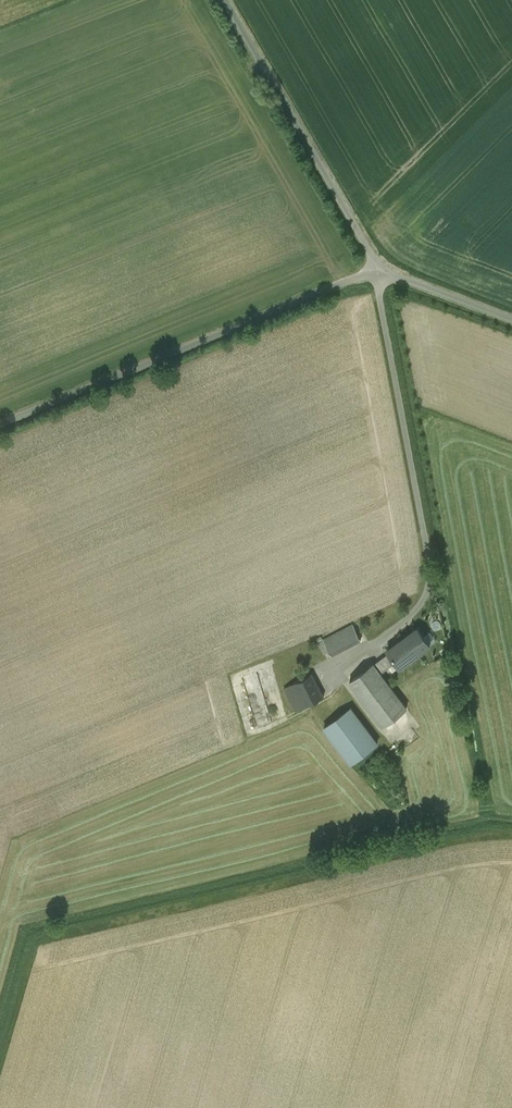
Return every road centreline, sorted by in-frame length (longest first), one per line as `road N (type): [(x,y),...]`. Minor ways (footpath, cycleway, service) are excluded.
road 1 (unclassified): [(379,271),(0,423)]
road 2 (unclassified): [(224,0),(379,271)]
road 3 (unclassified): [(511,320),(379,271)]

